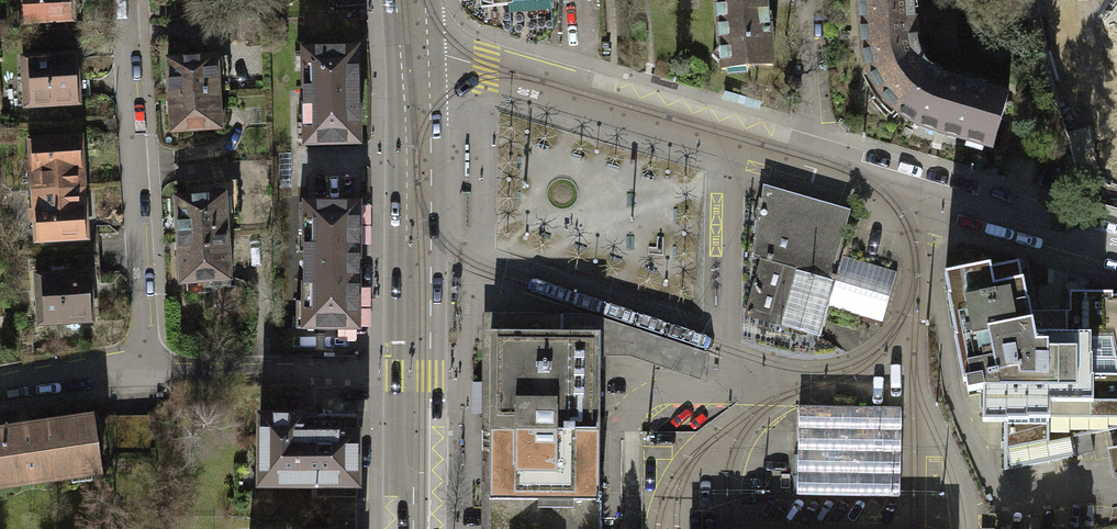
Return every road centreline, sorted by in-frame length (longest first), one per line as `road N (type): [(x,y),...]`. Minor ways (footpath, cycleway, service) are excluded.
road 1 (residential): [(1116,247),(812,156),(413,53)]
road 2 (residential): [(0,383),(140,369),(119,0)]
road 3 (secondary): [(417,186),(394,246),(392,373),(393,457),(420,501)]
road 4 (secondary): [(420,501),(429,472),(432,241),(417,186)]
road 5 (secondary): [(413,53),(417,186)]

